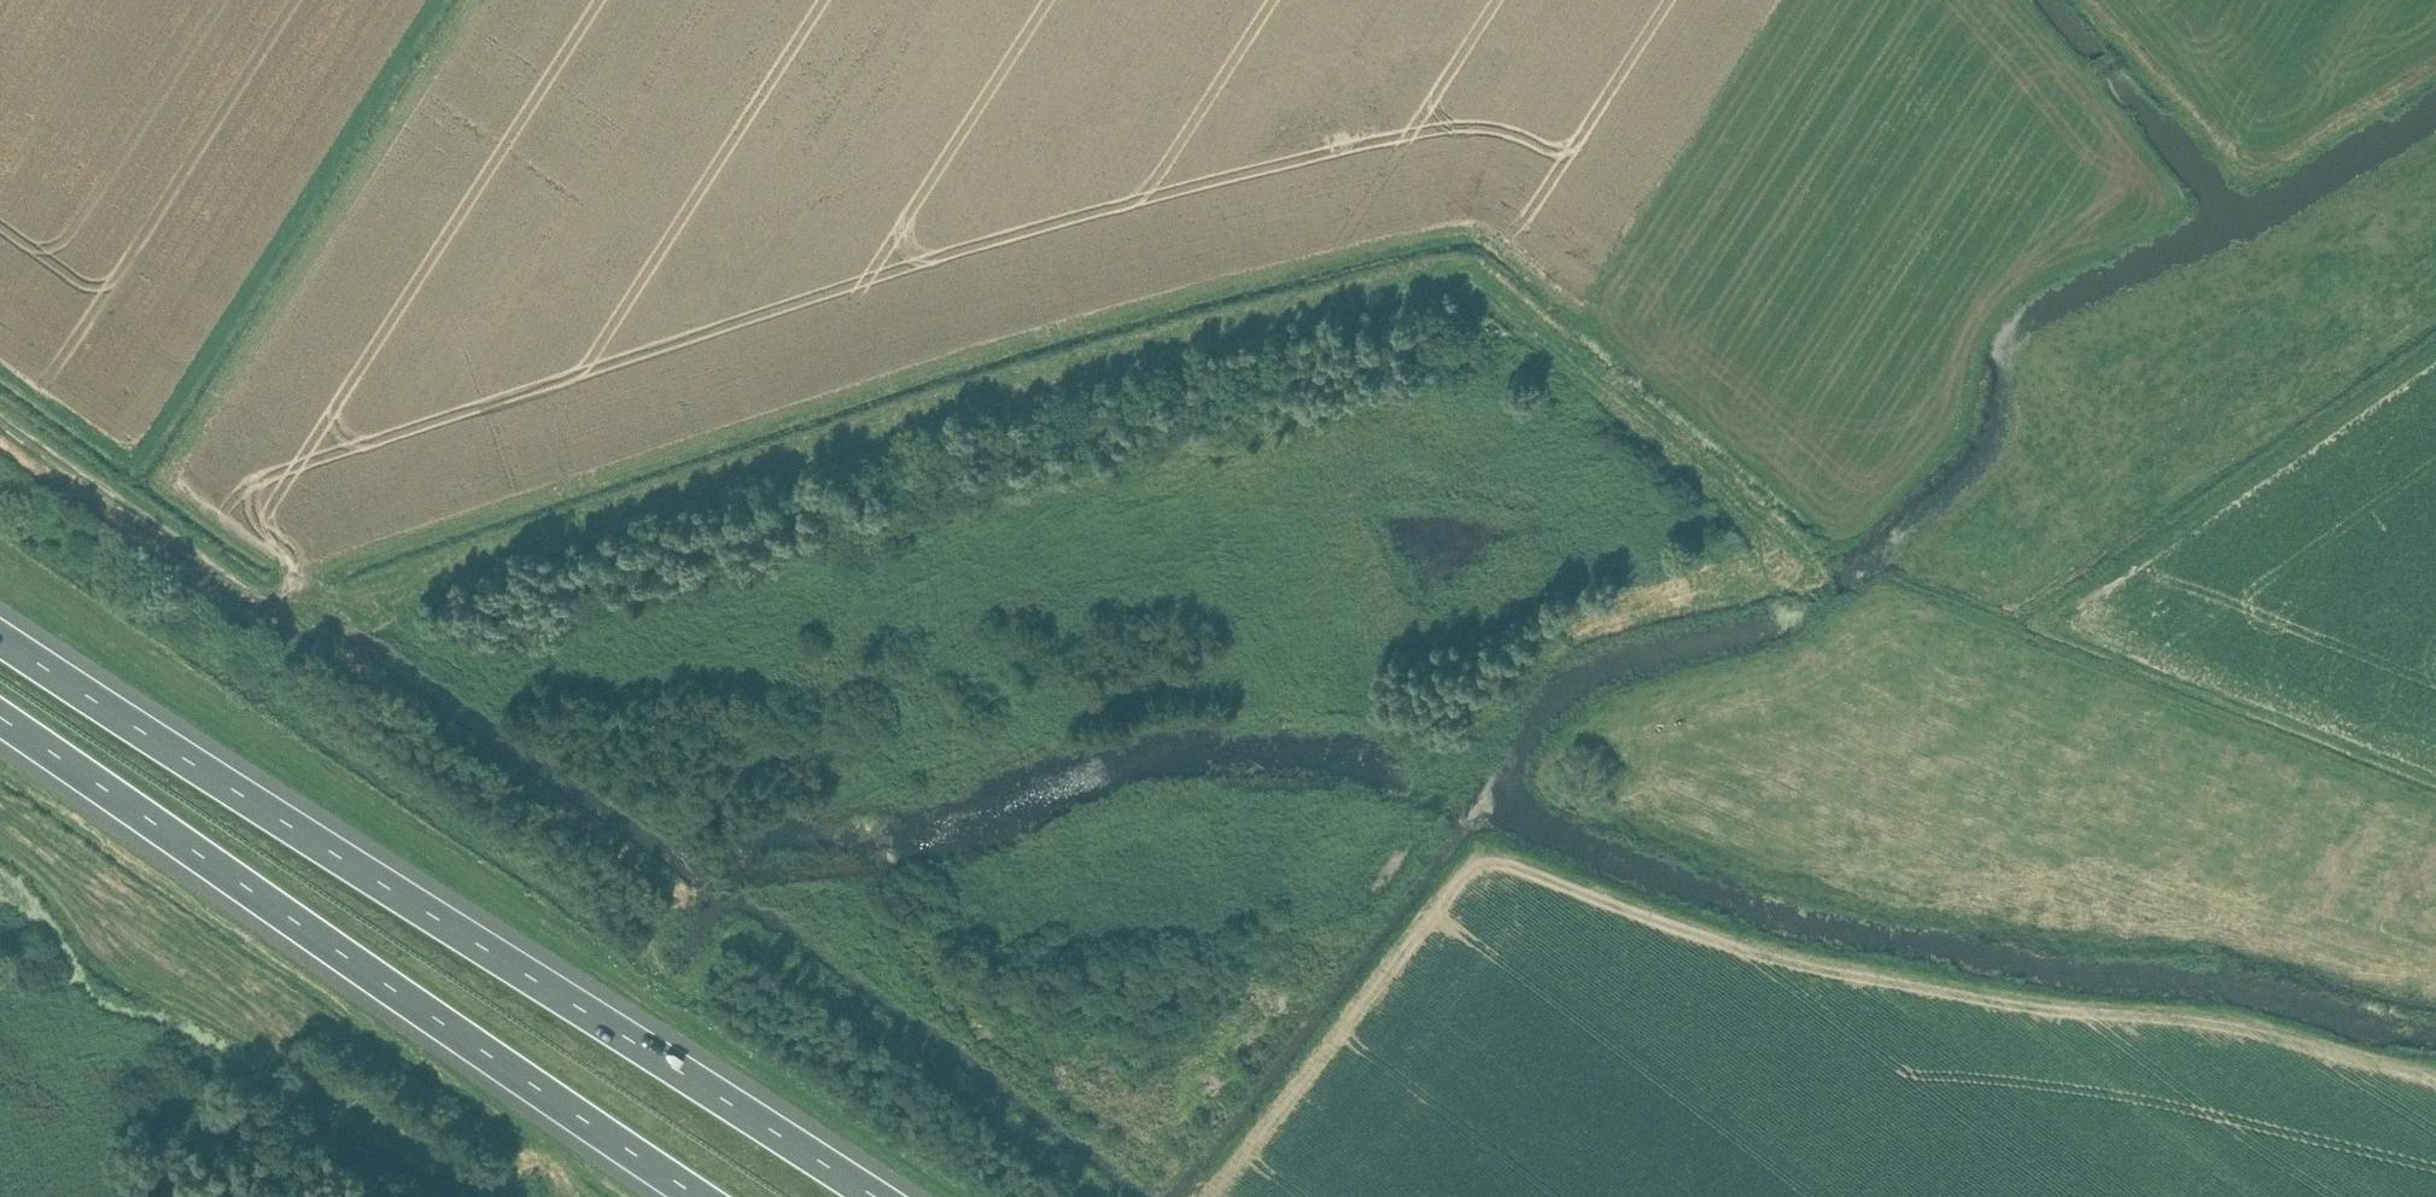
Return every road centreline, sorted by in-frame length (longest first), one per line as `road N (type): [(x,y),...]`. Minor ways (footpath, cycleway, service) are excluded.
road 1 (motorway): [(875,1196),(0,628)]
road 2 (motorway): [(0,726),(689,1196)]

